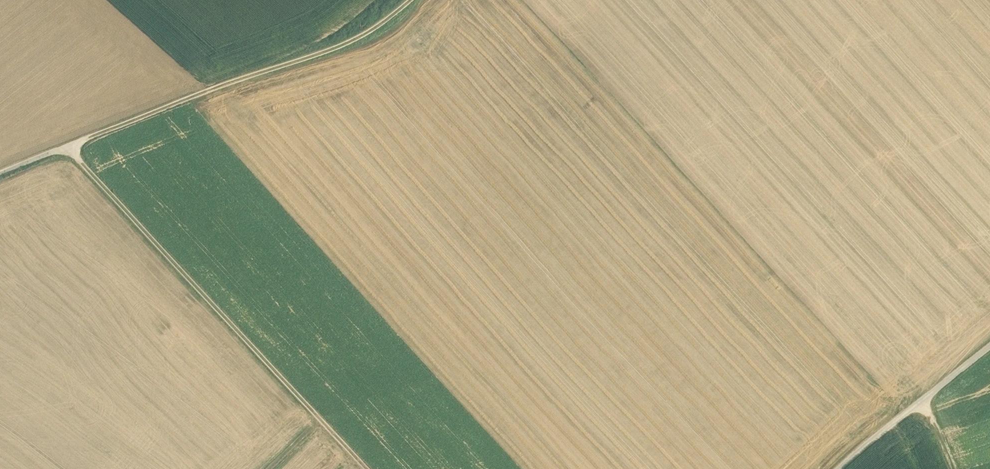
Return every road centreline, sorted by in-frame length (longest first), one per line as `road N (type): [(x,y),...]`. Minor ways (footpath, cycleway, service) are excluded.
road 1 (track): [(70,148),(367,468)]
road 2 (track): [(70,148),(363,47),(427,0)]
road 3 (track): [(989,360),(854,468)]

